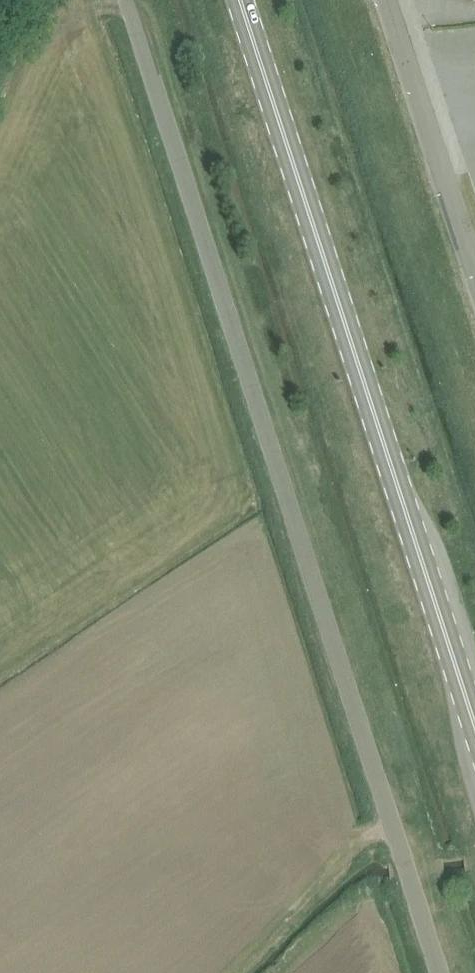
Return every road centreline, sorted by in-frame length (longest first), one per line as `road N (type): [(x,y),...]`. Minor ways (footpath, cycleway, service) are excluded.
road 1 (unclassified): [(441,972),(127,0)]
road 2 (secondary): [(474,727),(240,0)]
road 3 (unclassified): [(474,266),(387,0)]

